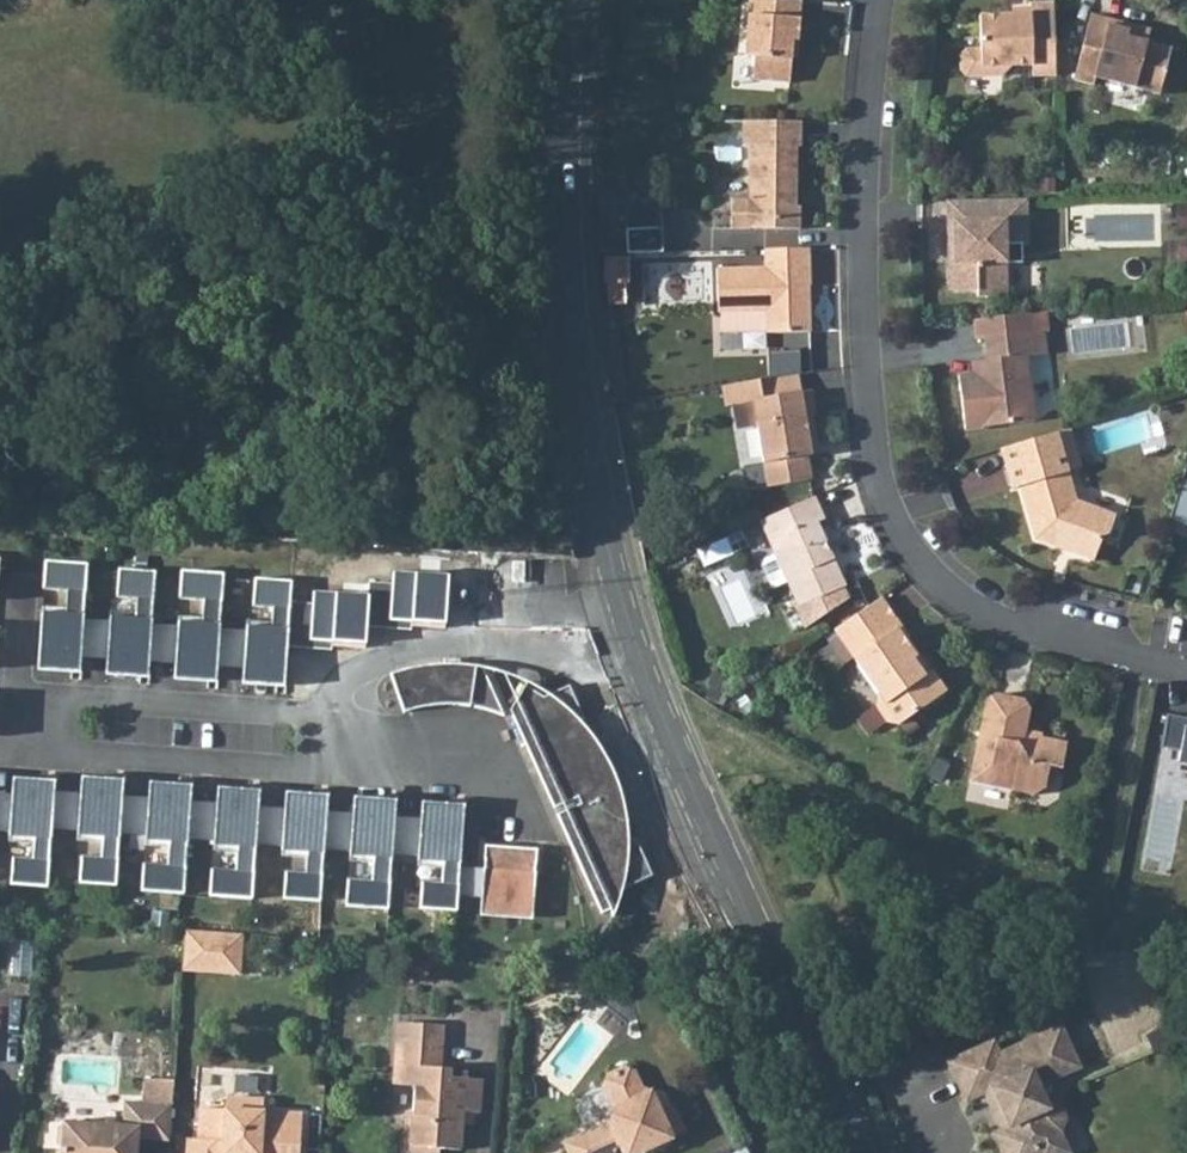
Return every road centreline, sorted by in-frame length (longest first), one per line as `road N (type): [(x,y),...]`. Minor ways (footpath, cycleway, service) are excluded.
road 1 (tertiary): [(577,0),(570,173),(586,424),(601,524),(677,751),(860,1152)]
road 2 (residential): [(1186,662),(1022,616),(944,570),(908,530),(887,479),(861,207),(886,0)]

